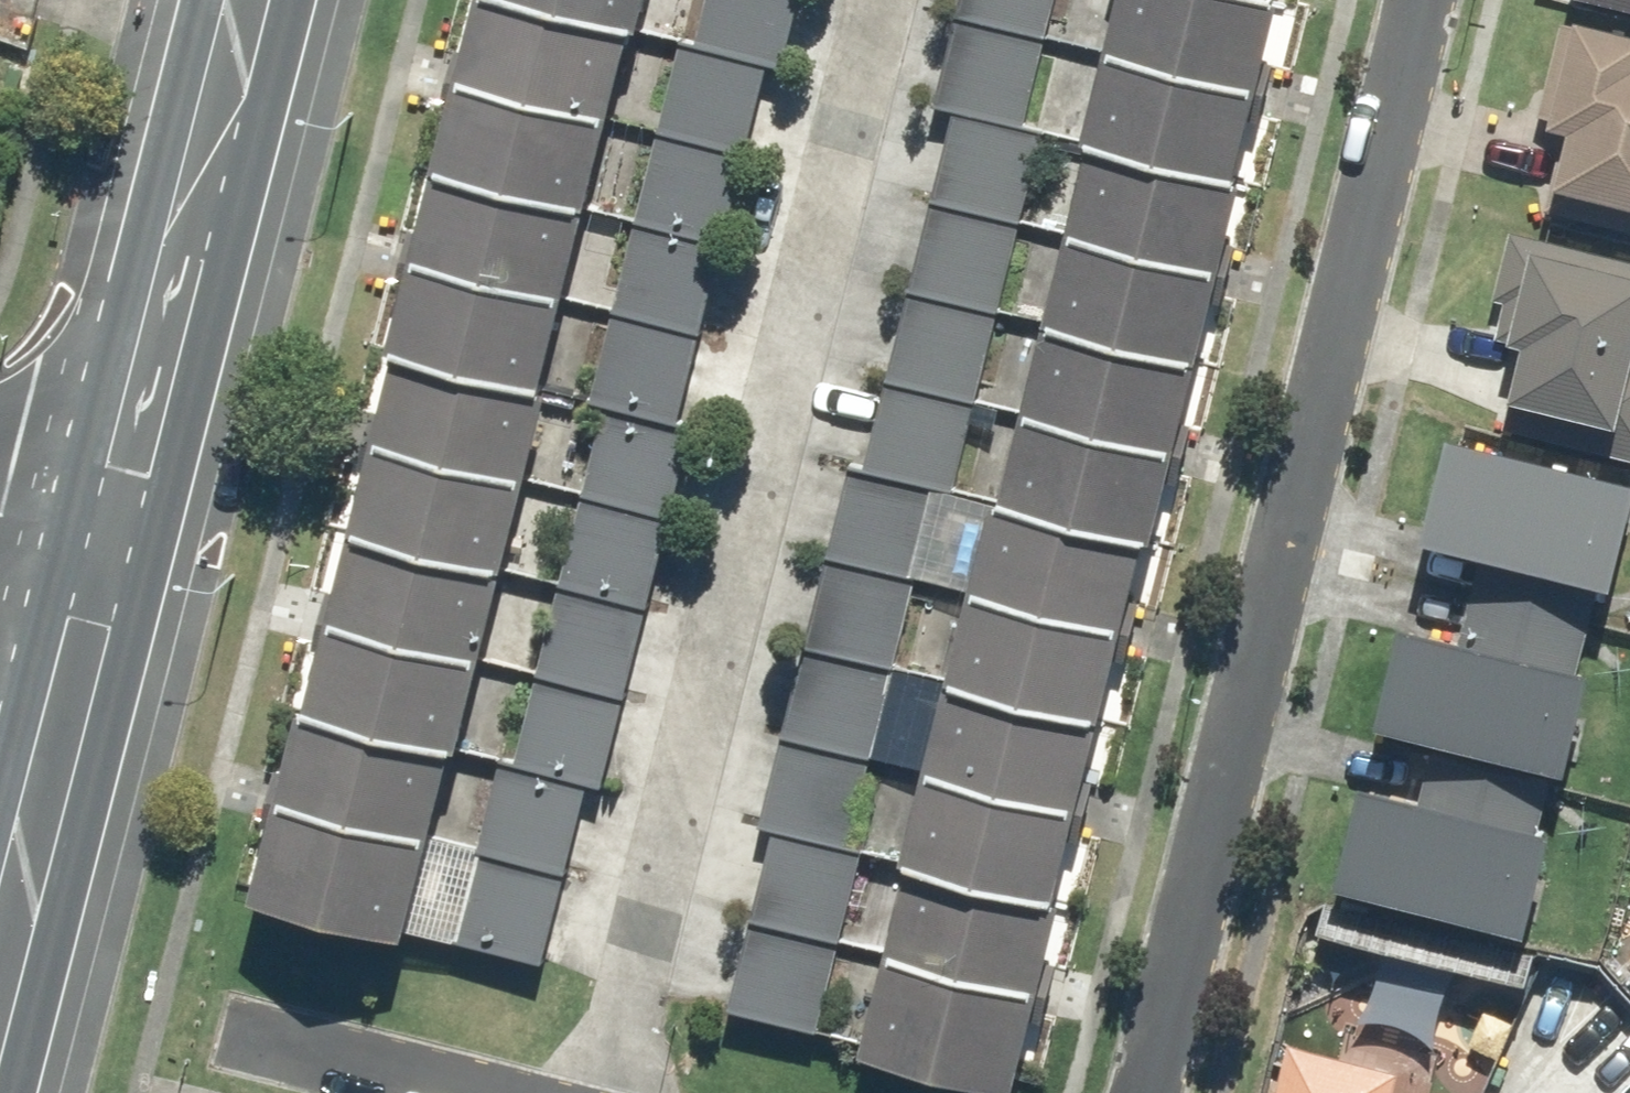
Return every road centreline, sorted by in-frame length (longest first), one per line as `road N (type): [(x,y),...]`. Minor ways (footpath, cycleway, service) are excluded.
road 1 (residential): [(1413,0),(1134,1092)]
road 2 (secondary): [(237,0),(125,546)]
road 3 (secondary): [(125,546),(0,1021)]
road 4 (residential): [(238,1038),(466,1092)]
road 5 (residential): [(0,515),(125,546)]

